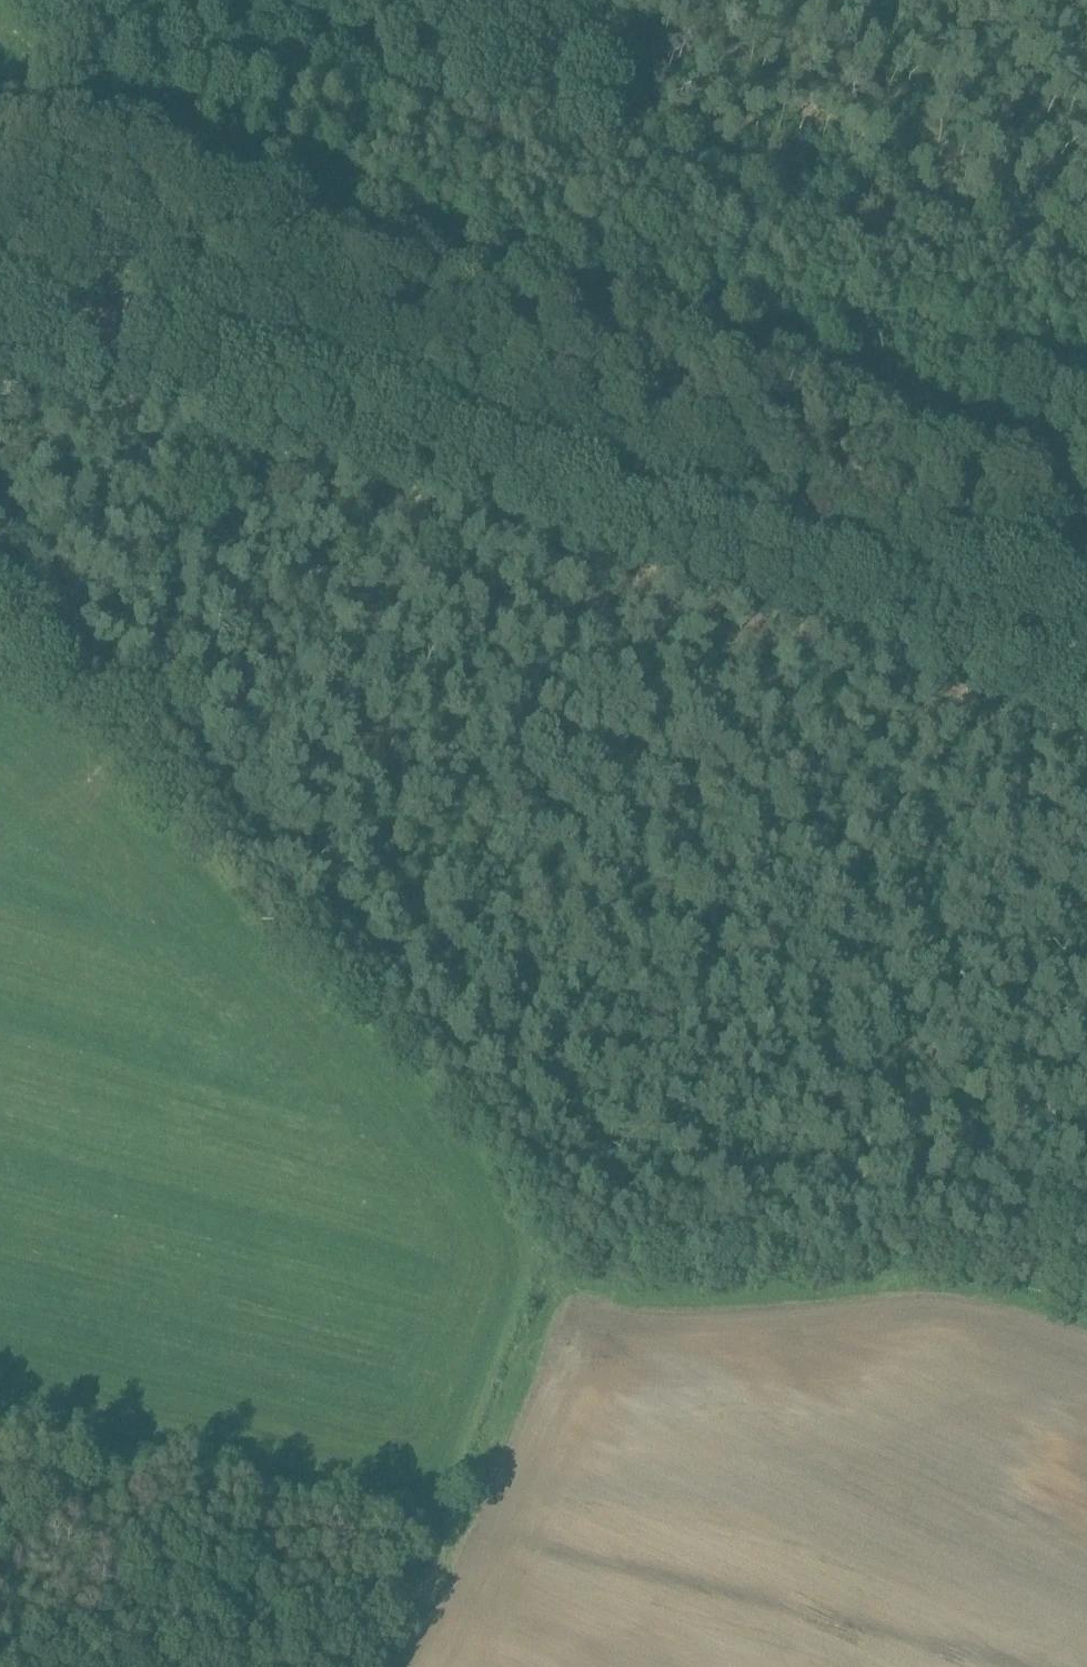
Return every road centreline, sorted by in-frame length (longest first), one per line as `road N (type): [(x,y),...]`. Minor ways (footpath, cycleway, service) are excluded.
road 1 (track): [(0,316),(258,367),(724,518),(1086,652)]

